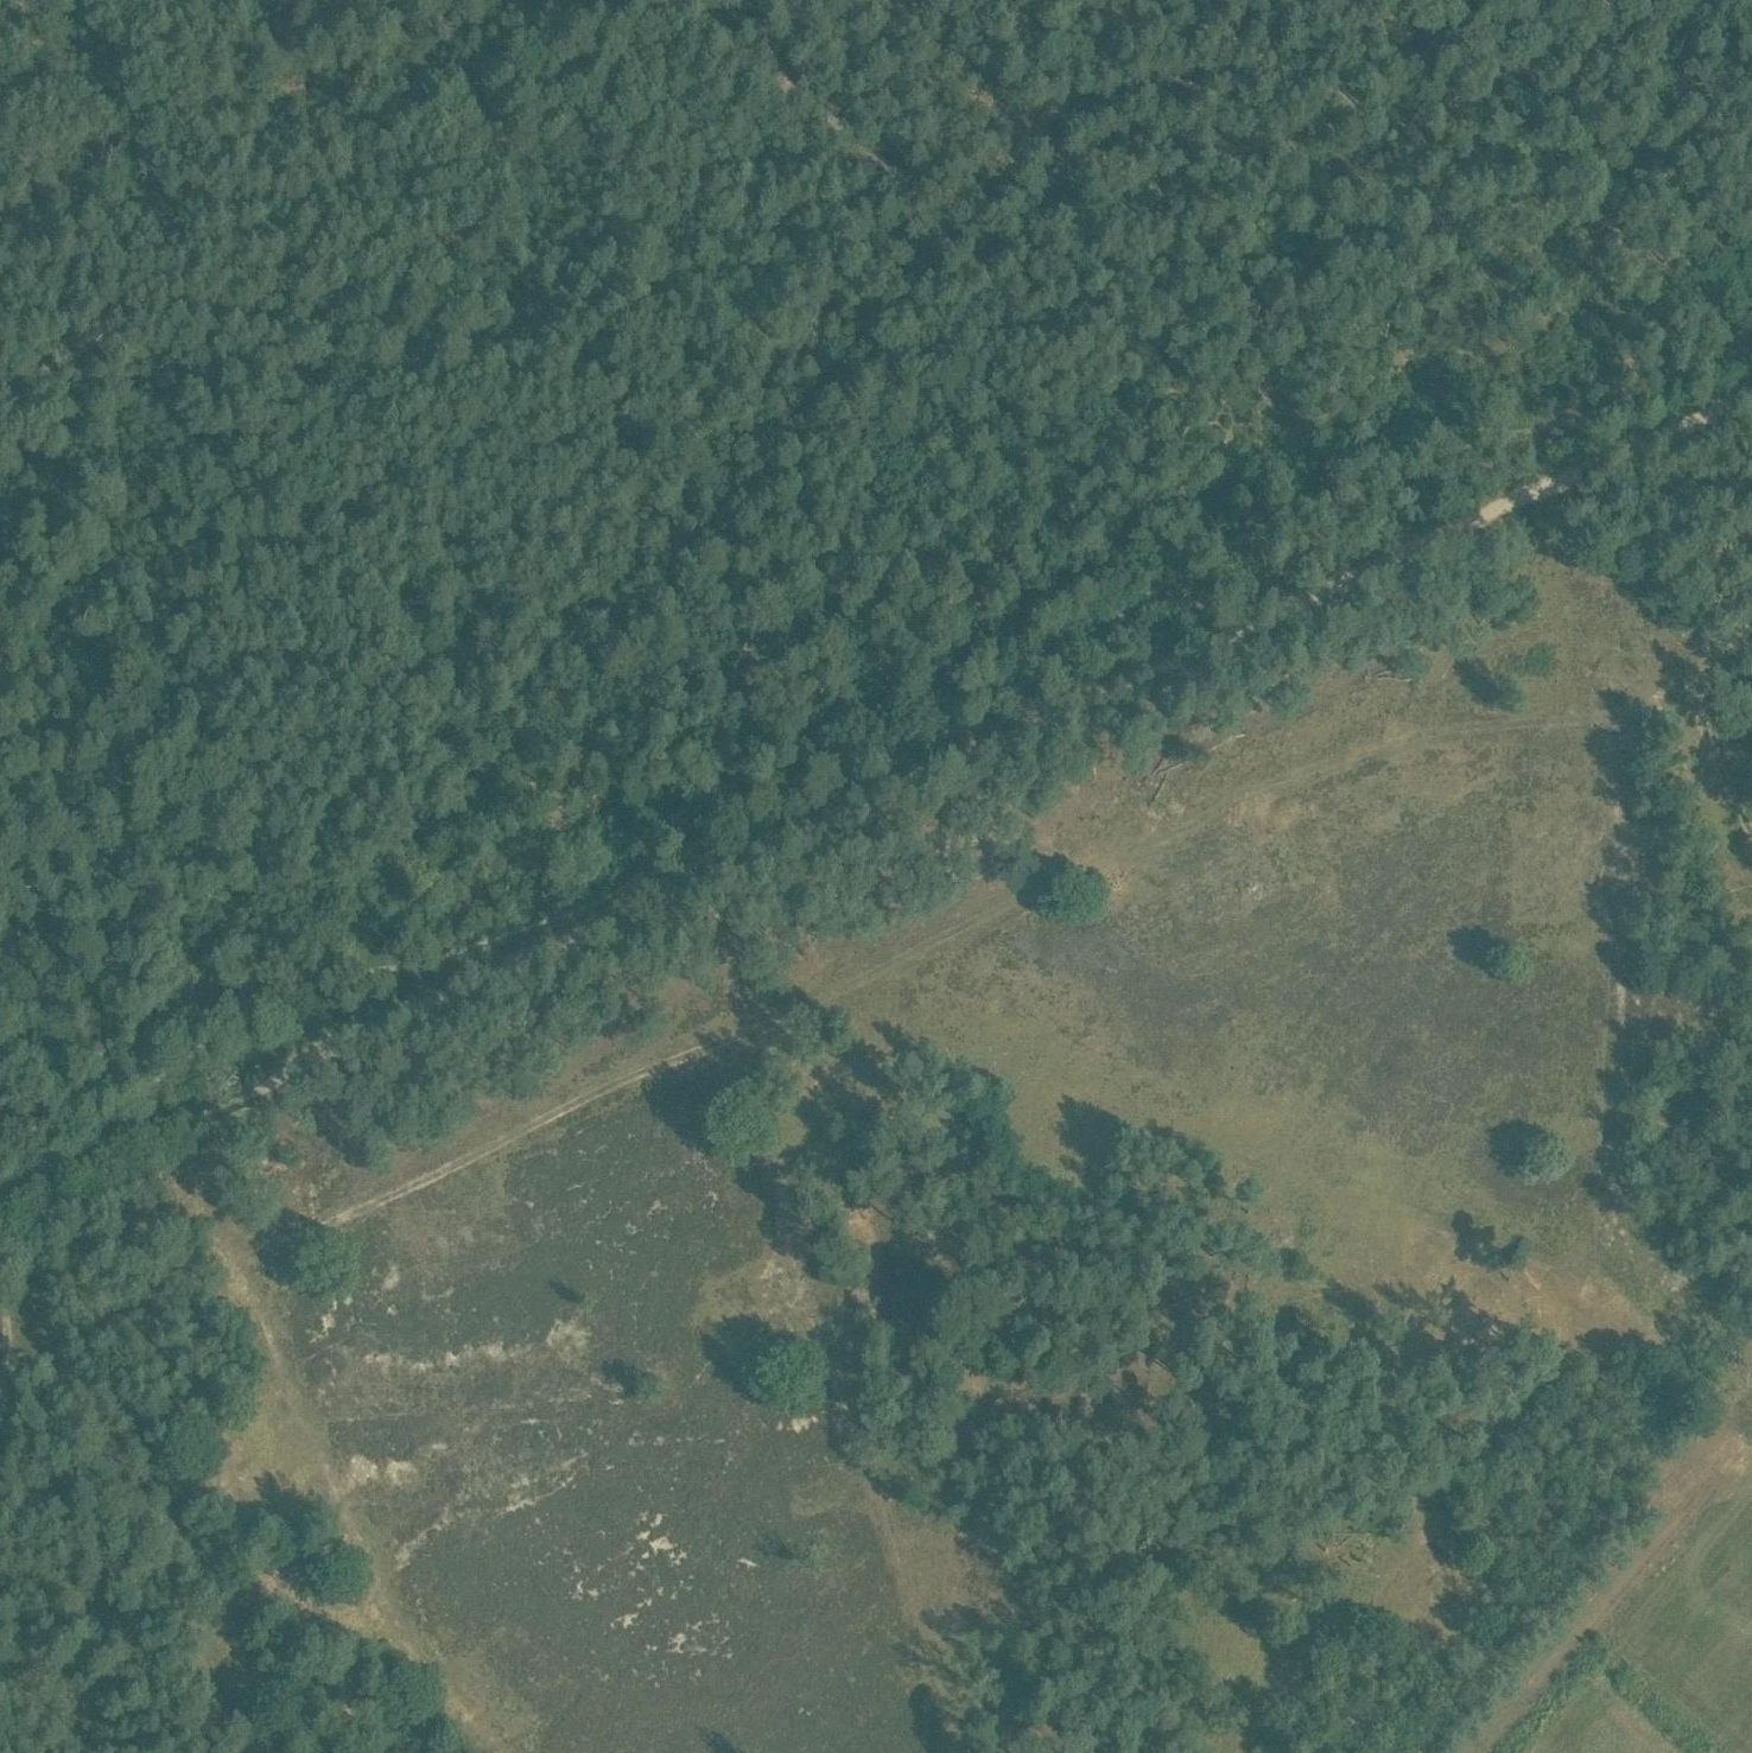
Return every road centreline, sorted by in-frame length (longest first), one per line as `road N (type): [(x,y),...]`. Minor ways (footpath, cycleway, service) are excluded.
road 1 (track): [(270,1082),(1751,388)]
road 2 (track): [(0,1202),(270,1082)]
road 3 (track): [(1751,620),(1690,683),(1751,831)]

